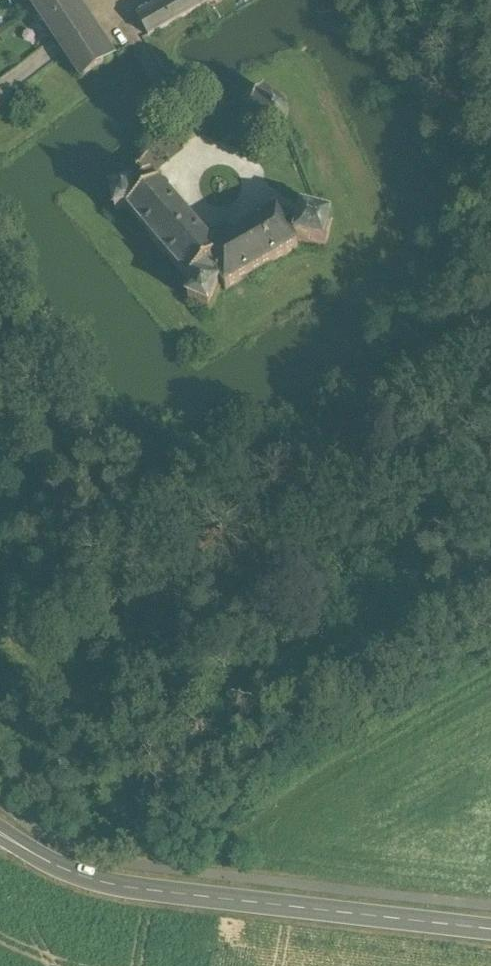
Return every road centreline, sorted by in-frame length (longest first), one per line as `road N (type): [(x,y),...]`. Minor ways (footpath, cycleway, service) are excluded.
road 1 (unclassified): [(490,931),(112,885),(64,871),(0,834)]
road 2 (track): [(244,707),(332,686),(490,586)]

